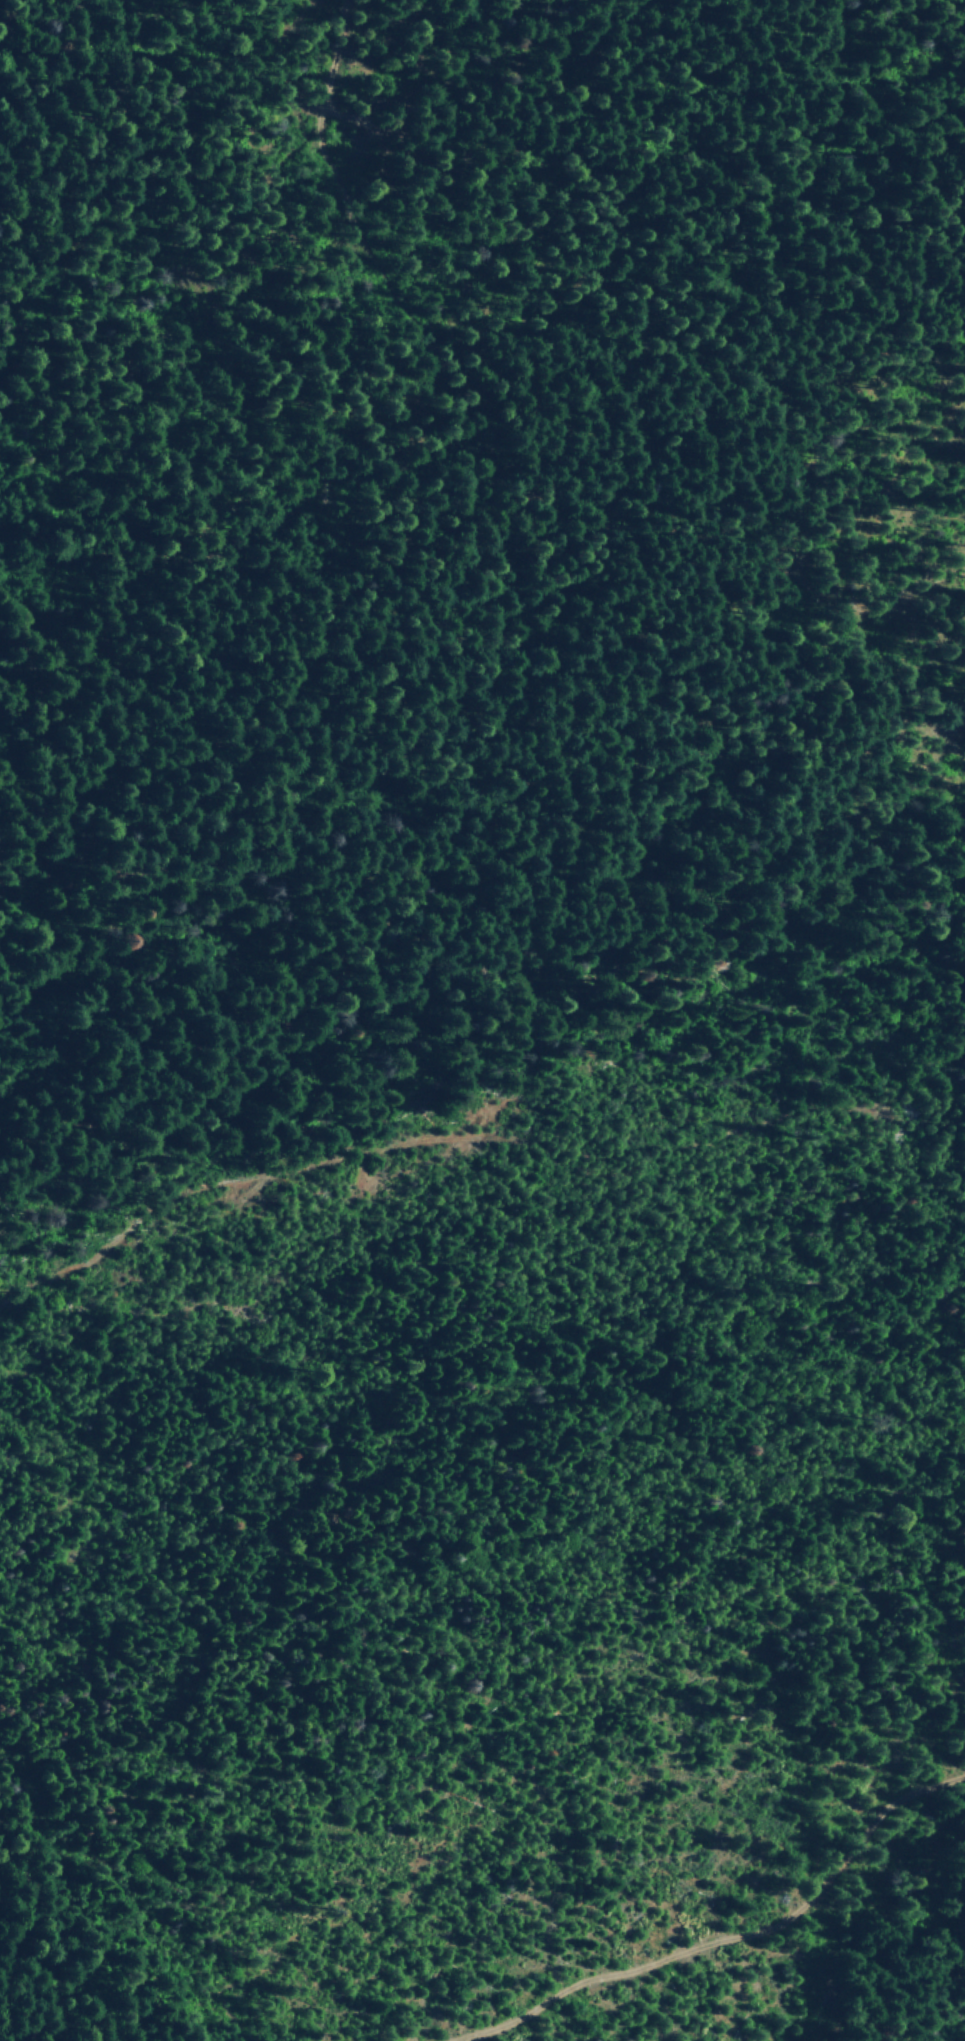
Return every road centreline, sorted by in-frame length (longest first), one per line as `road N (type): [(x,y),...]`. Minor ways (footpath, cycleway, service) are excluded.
road 1 (track): [(466,2040),(521,2023),(605,1978),(791,1924),(899,1799),(964,1780)]
road 2 (track): [(0,63),(340,47),(351,0)]
road 3 (track): [(347,193),(323,136),(340,47)]

